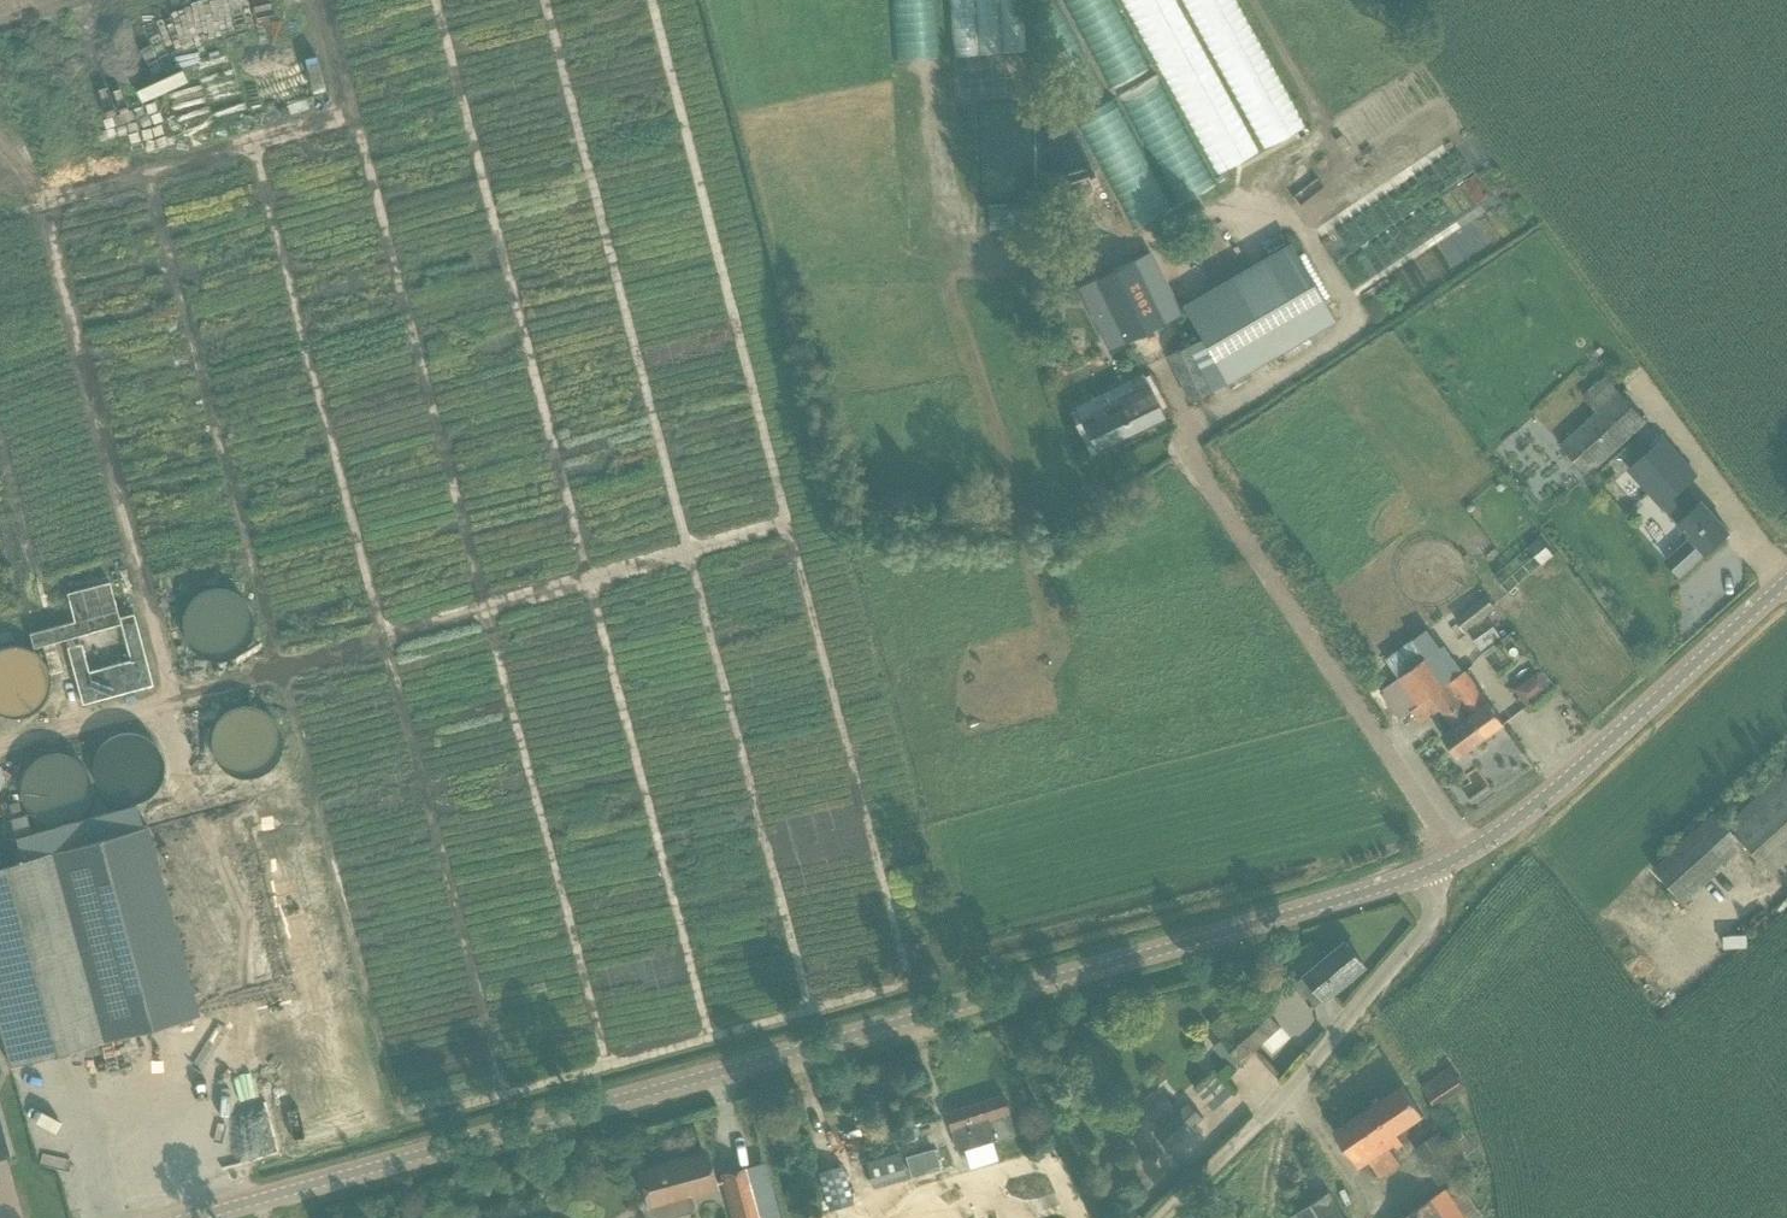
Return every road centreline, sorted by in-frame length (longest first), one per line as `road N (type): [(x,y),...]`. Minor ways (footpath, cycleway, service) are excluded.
road 1 (tertiary): [(160,1217),(484,1128),(979,1007),(1427,870)]
road 2 (unclassified): [(1465,850),(1199,439)]
road 3 (unclassified): [(1169,1217),(1400,956),(1431,914),(1427,870)]
road 4 (tertiary): [(1465,850),(1524,812),(1786,576)]

